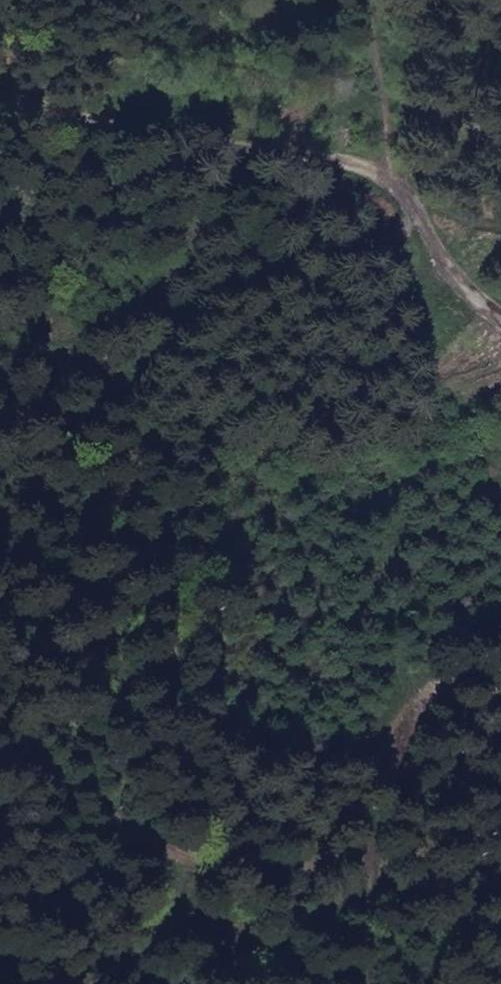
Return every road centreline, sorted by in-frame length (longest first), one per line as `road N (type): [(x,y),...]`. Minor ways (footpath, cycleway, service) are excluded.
road 1 (track): [(0,103),(98,134),(256,156),(322,152),(399,189),(432,237),(458,310),(500,343)]
road 2 (track): [(378,849),(293,871),(217,864),(0,768)]
road 3 (track): [(500,701),(453,690),(422,693),(396,743),(364,983)]
road 4 (track): [(387,0),(402,61),(399,189)]

